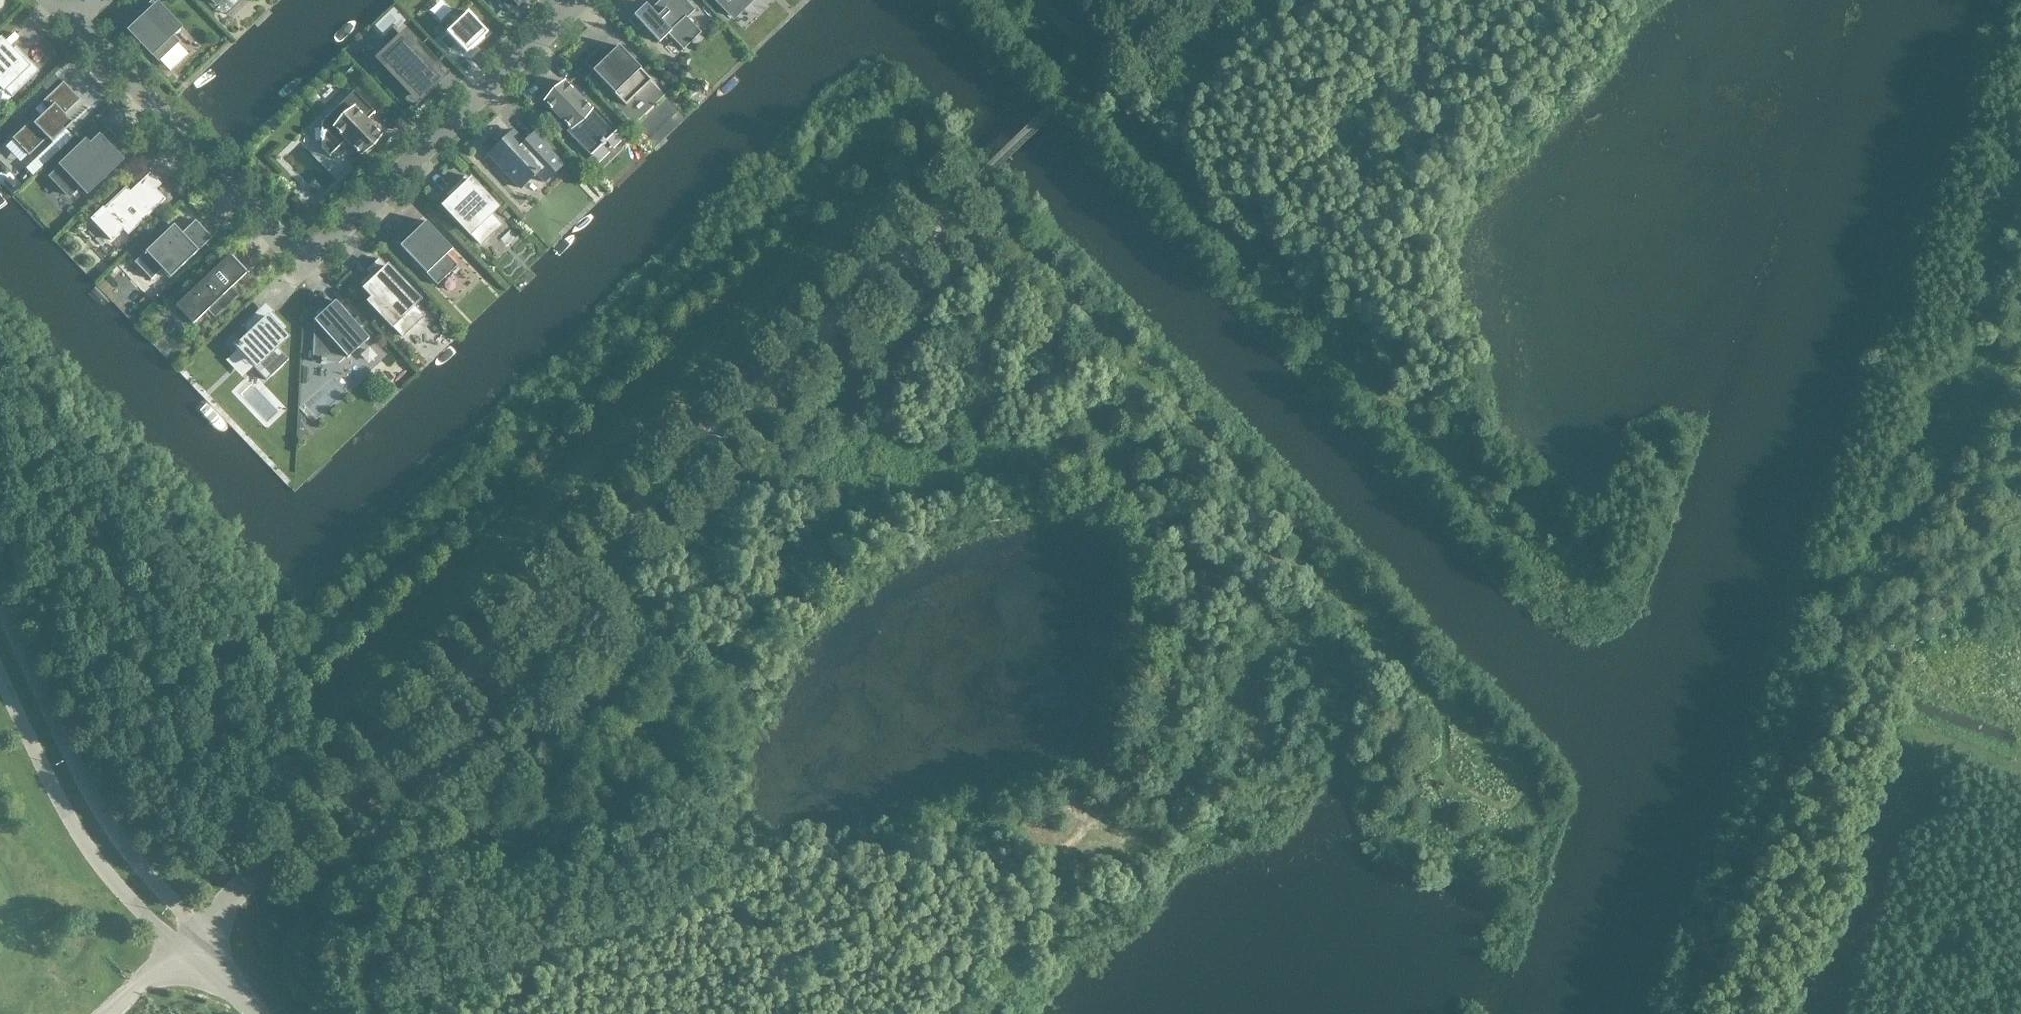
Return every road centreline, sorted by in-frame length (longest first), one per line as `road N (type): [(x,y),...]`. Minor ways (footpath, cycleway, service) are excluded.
road 1 (unclassified): [(971,186),(188,941)]
road 2 (residential): [(74,22),(302,266),(573,0)]
road 3 (unclassified): [(188,941),(179,912),(94,808),(0,606)]
road 4 (unclassified): [(0,680),(88,855),(158,930),(188,941)]
road 5 (unclassified): [(1073,91),(1166,0)]

